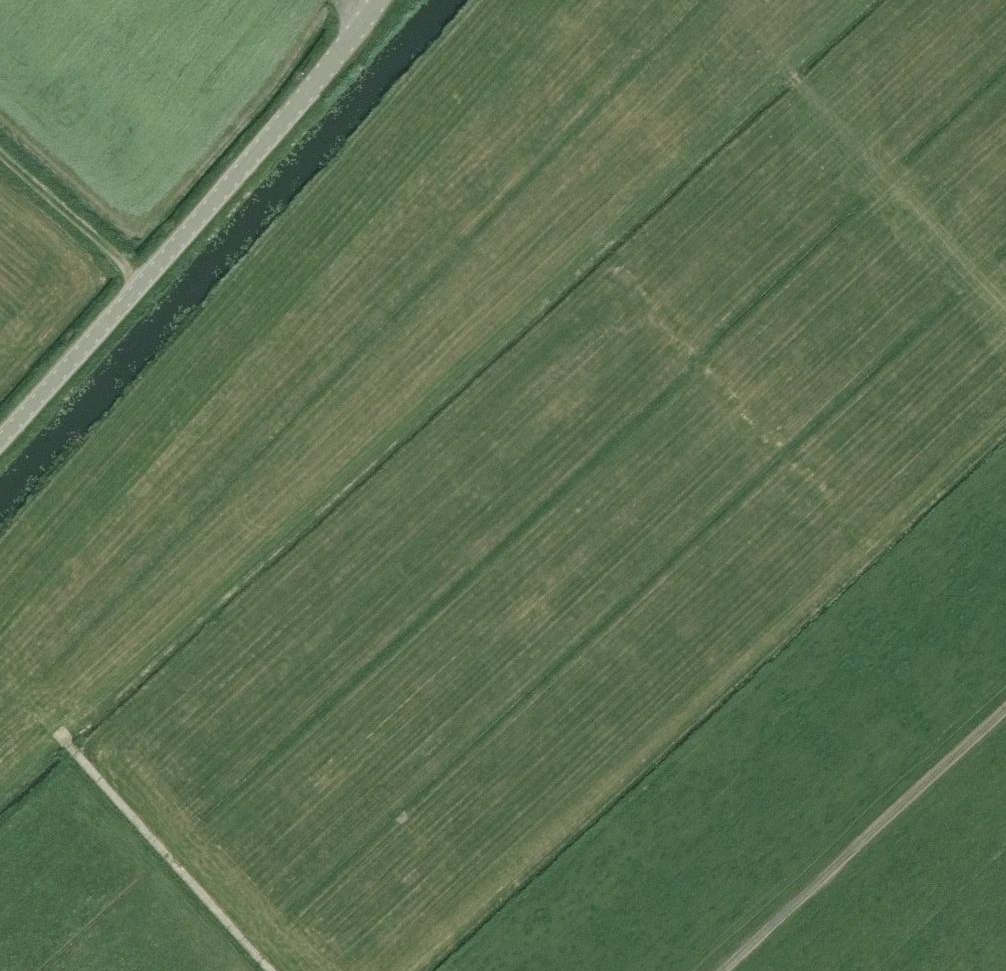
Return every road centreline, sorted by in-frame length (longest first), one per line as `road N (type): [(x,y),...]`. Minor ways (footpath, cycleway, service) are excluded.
road 1 (tertiary): [(0,439),(380,0)]

